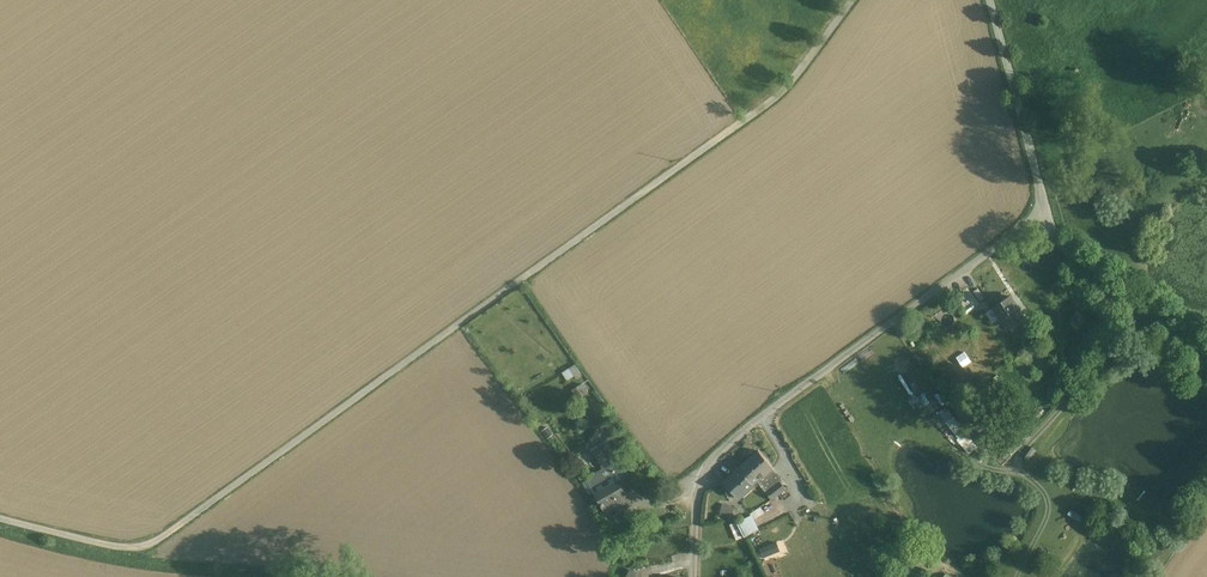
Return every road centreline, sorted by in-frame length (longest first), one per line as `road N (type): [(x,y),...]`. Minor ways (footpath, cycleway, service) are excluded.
road 1 (track): [(854,0),(790,85),(761,110),(166,534),(142,547),(120,546),(0,518)]
road 2 (residential): [(694,576),(698,490),(710,460),(1045,212)]
road 3 (unclassified): [(1206,359),(1072,255),(1045,212)]
road 4 (unclassified): [(1045,212),(992,0)]

